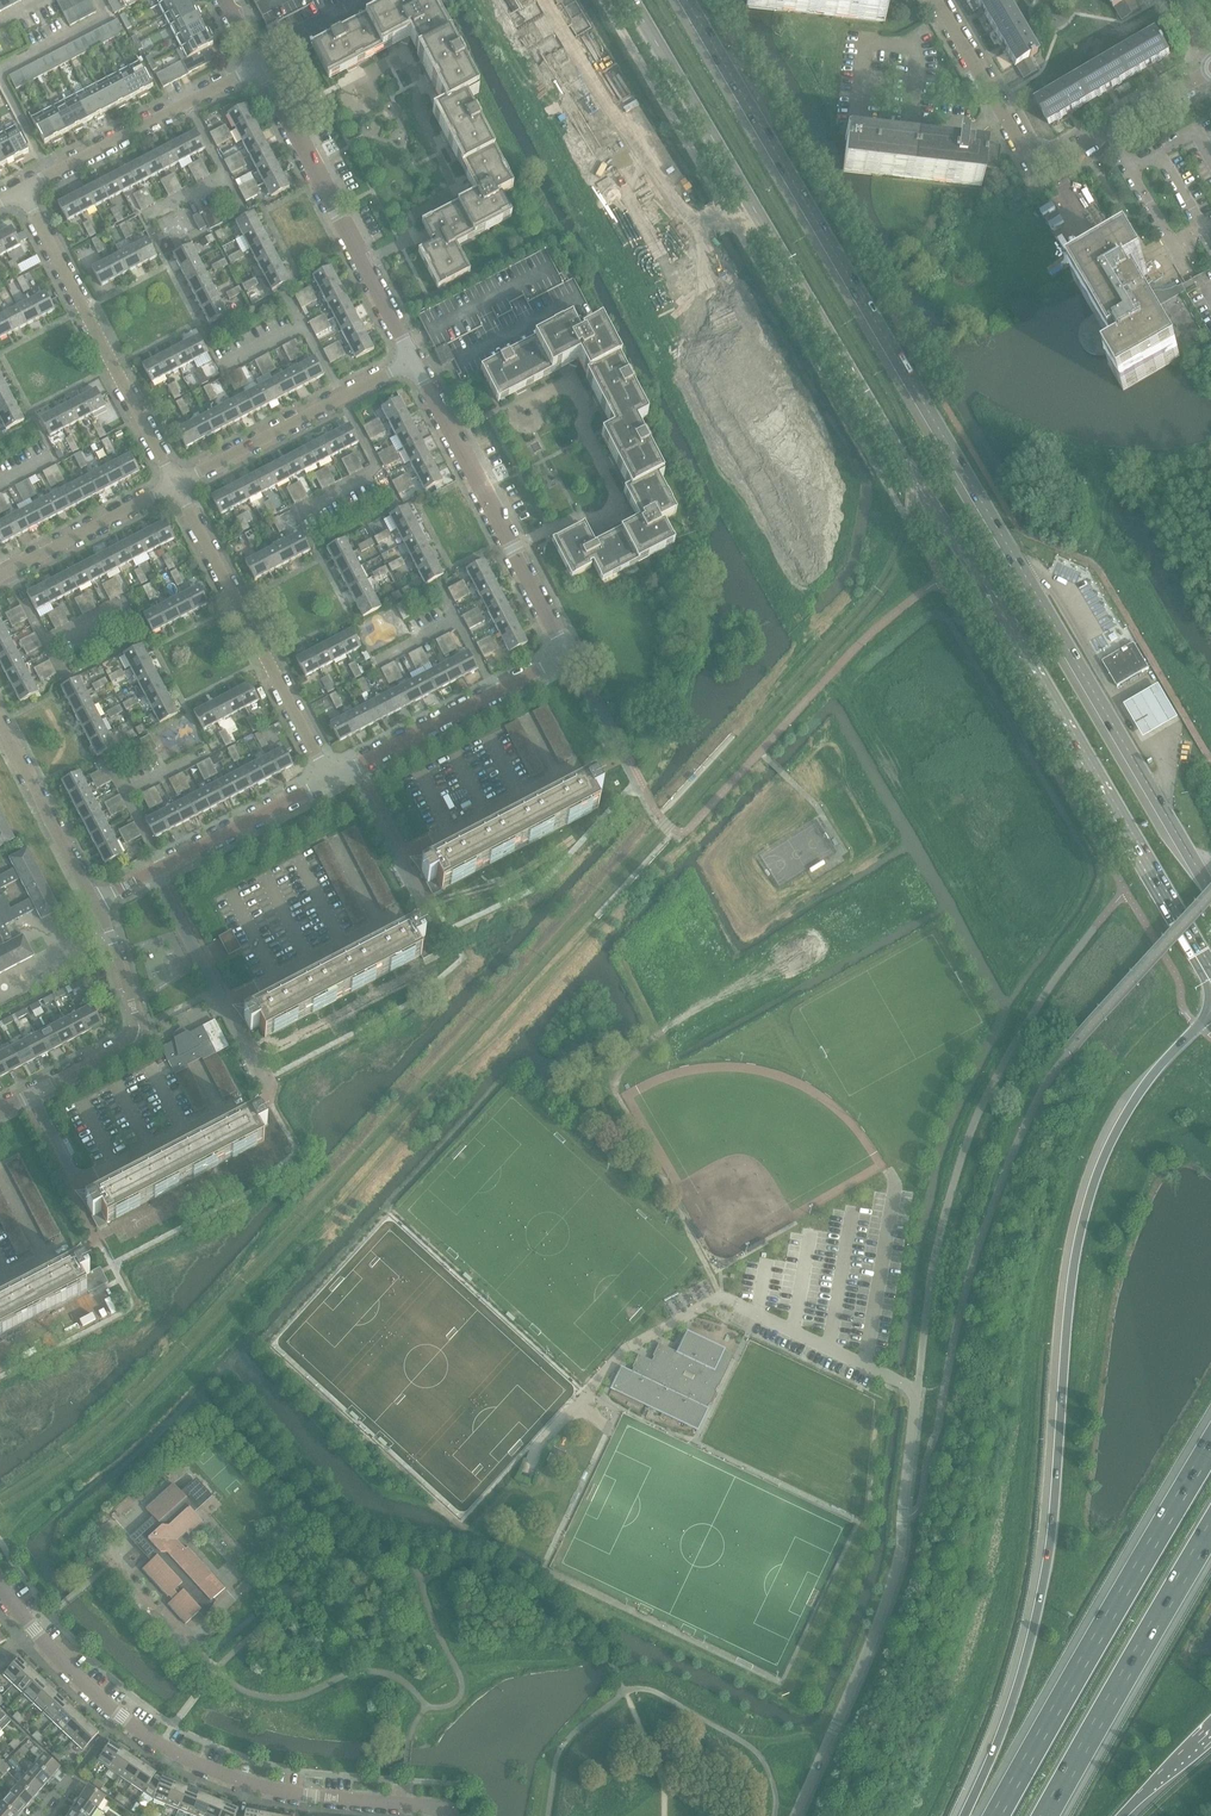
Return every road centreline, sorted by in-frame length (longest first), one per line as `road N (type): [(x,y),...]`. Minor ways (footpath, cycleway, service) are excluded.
road 1 (secondary): [(632,0),(1210,966)]
road 2 (secondary): [(1210,889),(689,0)]
road 3 (motorway): [(1210,1018),(1153,1074),(1095,1183),(1072,1293),(1041,1613),(1014,1709),(966,1815)]
road 4 (residential): [(329,779),(567,652),(412,359)]
road 5 (residential): [(0,1582),(36,1631),(122,1715),(207,1768),(311,1795),(452,1805),(451,1815)]
road 6 (unclassified): [(799,1815),(894,1593),(920,1394)]
road 7 (motorway): [(1210,1447),(996,1815)]
road 8 (residential): [(20,189),(175,485)]
road 9 (residential): [(175,485),(329,779)]
road 10 (motorway): [(1045,1815),(1210,1528)]
road 11 (residential): [(412,359),(259,67)]
road 12 (residential): [(95,902),(139,1031),(128,1045),(0,1109)]
road 13 (residential): [(175,485),(412,359)]
road 14 (residential): [(259,67),(20,189)]
road 15 (residential): [(95,902),(329,779)]
road 16 (residential): [(1002,114),(1032,158),(1047,164),(1210,70)]
road 17 (residential): [(0,724),(95,902)]
road 18 (residential): [(0,575),(175,485)]
road 19 (residential): [(1002,114),(938,0)]
road 20 (motorway): [(1123,1815),(1210,1731)]

